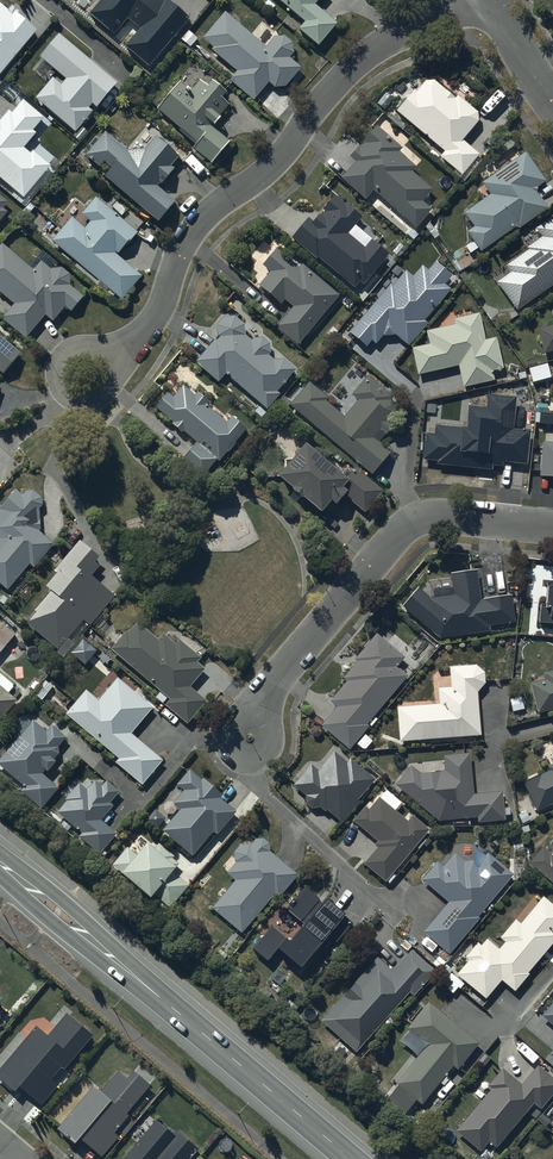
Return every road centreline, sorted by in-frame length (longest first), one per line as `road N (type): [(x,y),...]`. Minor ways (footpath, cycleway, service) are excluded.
road 1 (residential): [(477,0),(396,34),(358,62),(273,166),(197,222),(142,333),(81,376)]
road 2 (secondary): [(352,1158),(0,862)]
road 3 (residential): [(552,526),(439,515),(403,528),(274,683),(249,737)]
road 4 (residential): [(397,912),(266,796),(247,758),(249,737)]
road 5 (residential): [(552,105),(489,0)]

